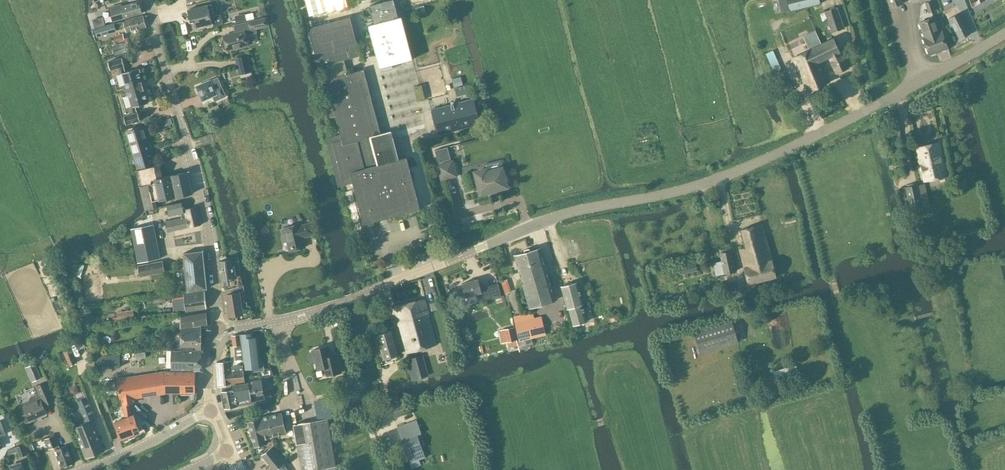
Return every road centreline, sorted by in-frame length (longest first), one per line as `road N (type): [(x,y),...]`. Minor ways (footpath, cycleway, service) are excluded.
road 1 (tertiary): [(219,331),(347,300),(578,209),(716,178),(951,69),(1004,33)]
road 2 (tertiary): [(219,331),(199,178),(147,0)]
road 3 (unclassified): [(83,469),(212,410)]

